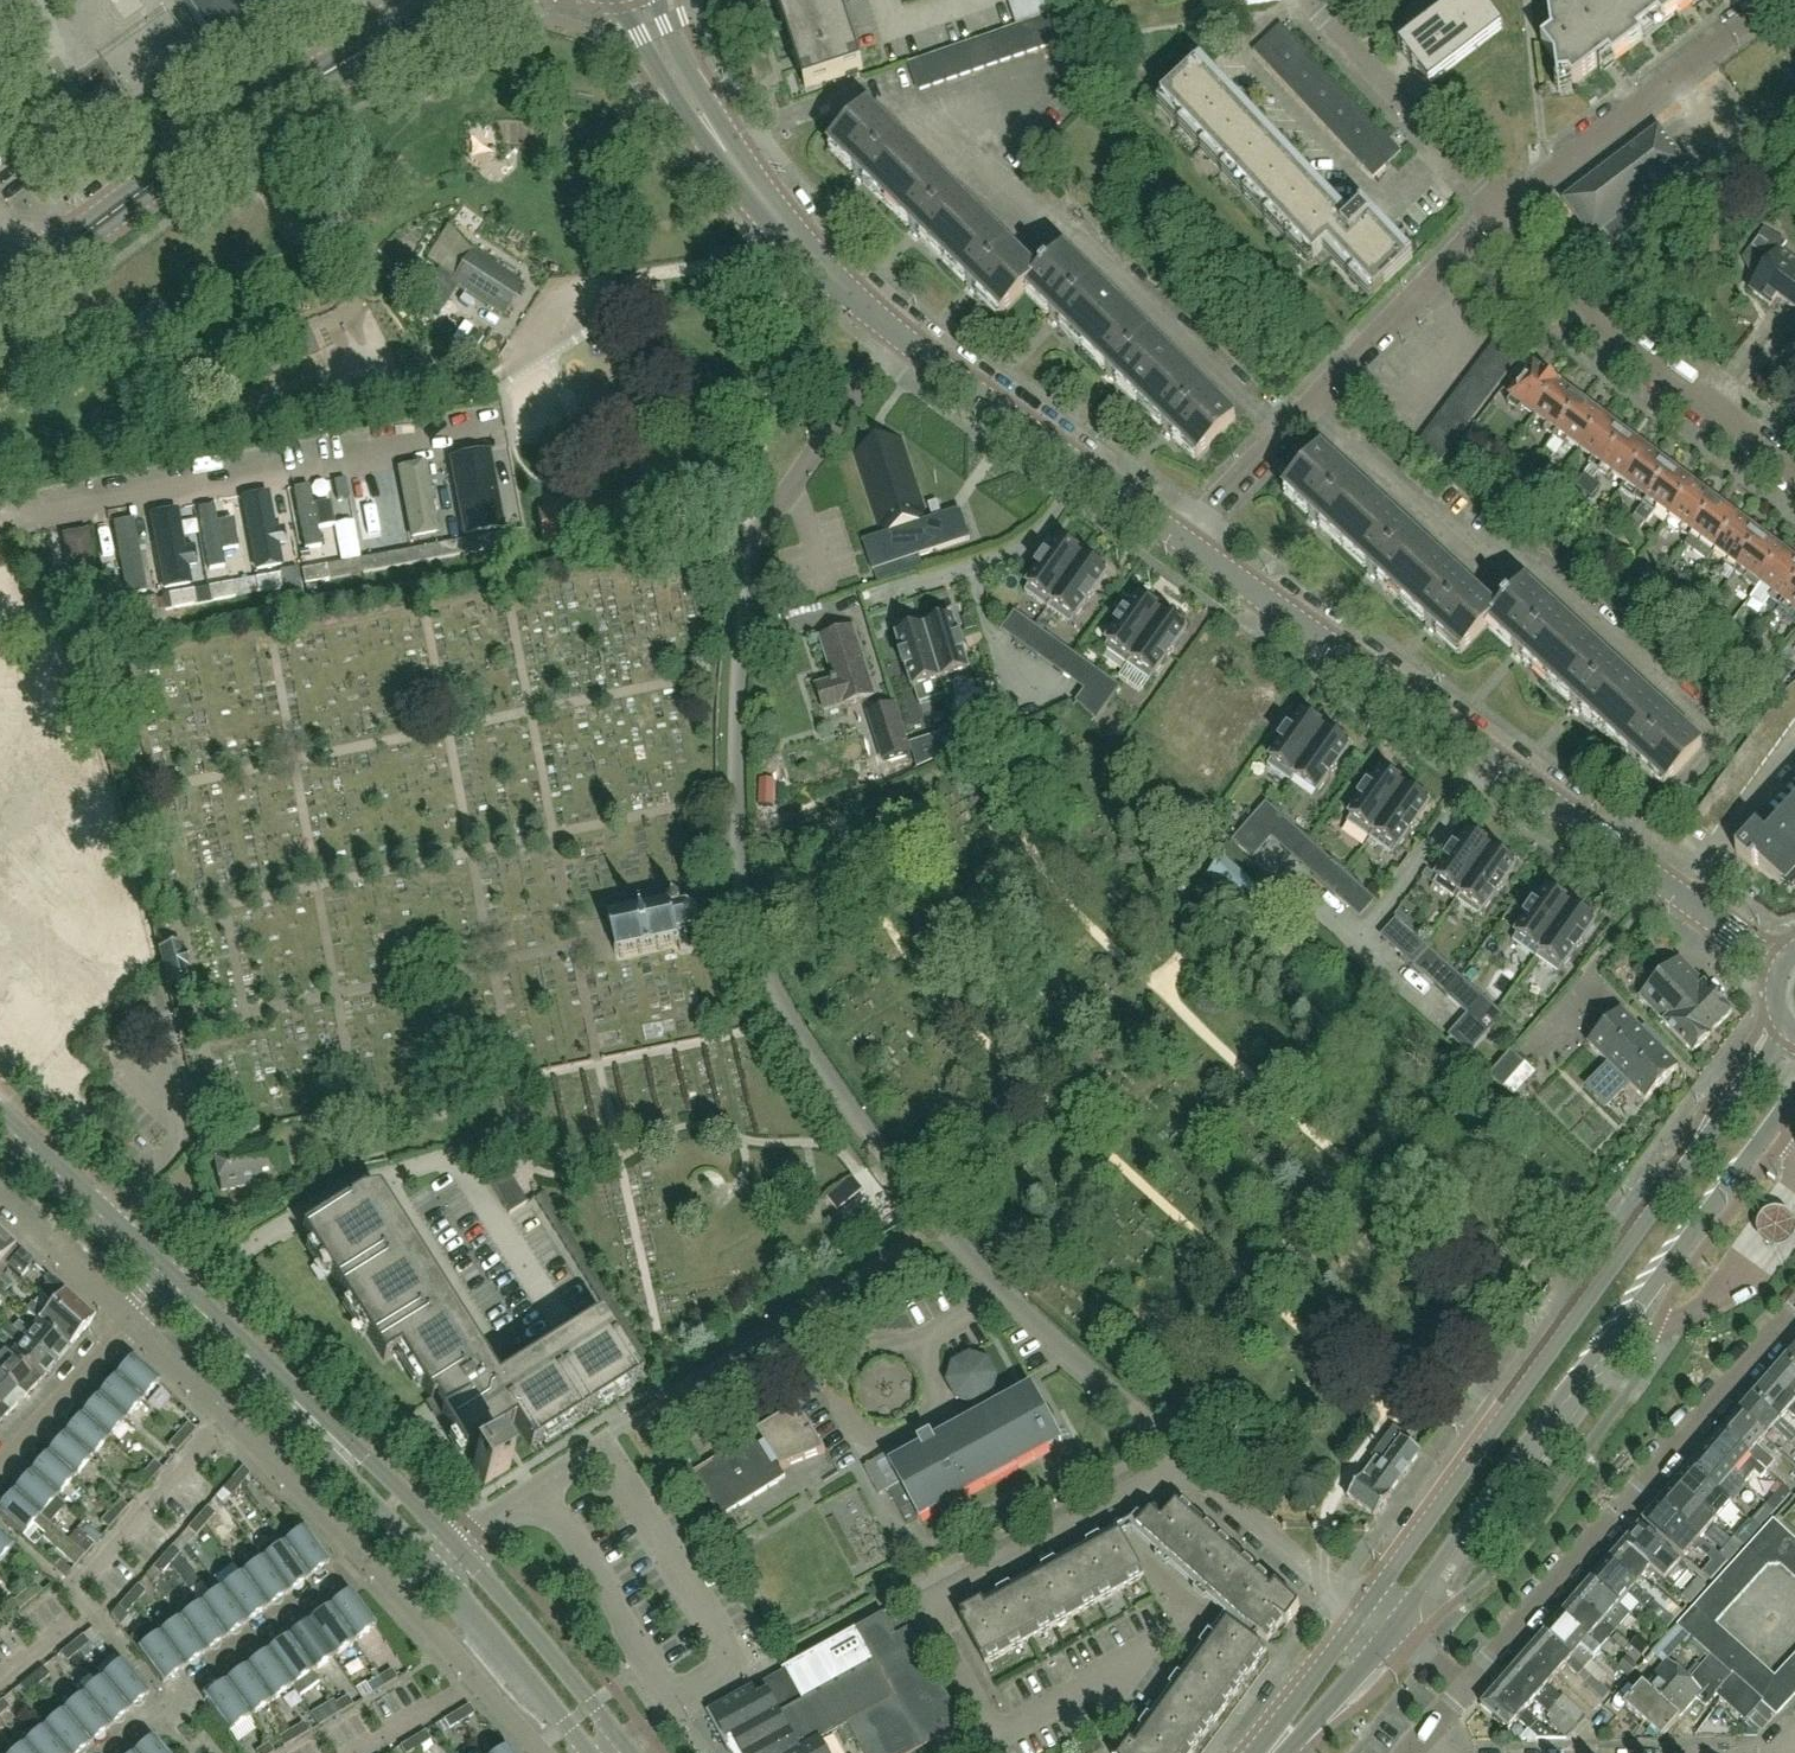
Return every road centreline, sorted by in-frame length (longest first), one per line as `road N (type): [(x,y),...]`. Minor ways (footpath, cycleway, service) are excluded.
road 1 (residential): [(1187,1460),(996,1283),(890,1158),(796,1026),(749,916),(736,742),(759,534),(902,338)]
road 2 (secondary): [(1780,963),(1188,543)]
road 3 (secondary): [(1785,1027),(1363,1610)]
road 4 (secondary): [(1390,1631),(1794,1090)]
road 5 (residential): [(0,503),(14,520),(491,434)]
road 6 (residential): [(1465,1687),(1794,1307)]
road 7 (secondary): [(0,299),(235,128),(417,22)]
road 8 (residential): [(1188,543),(1505,209)]
road 9 (residential): [(996,1735),(923,1604),(1187,1460)]
road 10 (residential): [(1794,470),(1650,360),(1505,209)]
road 11 (secondary): [(1188,543),(902,338)]
road 12 (residential): [(1505,209),(1775,0)]
road 13 (residential): [(367,1558),(109,1752)]
road 14 (residential): [(1505,209),(1313,0)]
road 15 (secondary): [(902,338),(796,240),(724,145)]
road 16 (secondary): [(628,1748),(460,1547)]
road 17 (secondary): [(435,1569),(590,1752)]
road 18 (secondary): [(460,1547),(302,1393),(287,1394)]
road 19 (secondary): [(170,1282),(0,1120)]
road 20 (secondary): [(287,1394),(286,1407),(435,1569)]
road 21 (residential): [(228,1417),(89,1576)]
road 22 (residential): [(996,1735),(1173,1632)]
road 23 (residential): [(228,1417),(367,1558)]
road 24 (residential): [(132,1320),(0,1462)]
road 25 (residential): [(1329,1585),(1187,1460)]
road 26 (secondary): [(618,0),(691,119),(707,139),(724,145)]
road 27 (residential): [(0,1195),(132,1320)]
road 28 (secondary): [(1363,1610),(1261,1752)]
road 29 (residential): [(367,1558),(478,1682)]
road 30 (secondary): [(724,145),(727,127),(656,0)]
road 31 (secondary): [(287,1394),(170,1282)]
road 32 (secondary): [(1285,1752),(1390,1631)]
road 33 (residential): [(356,1752),(478,1682)]
road 34 (residential): [(132,1320),(228,1417)]

